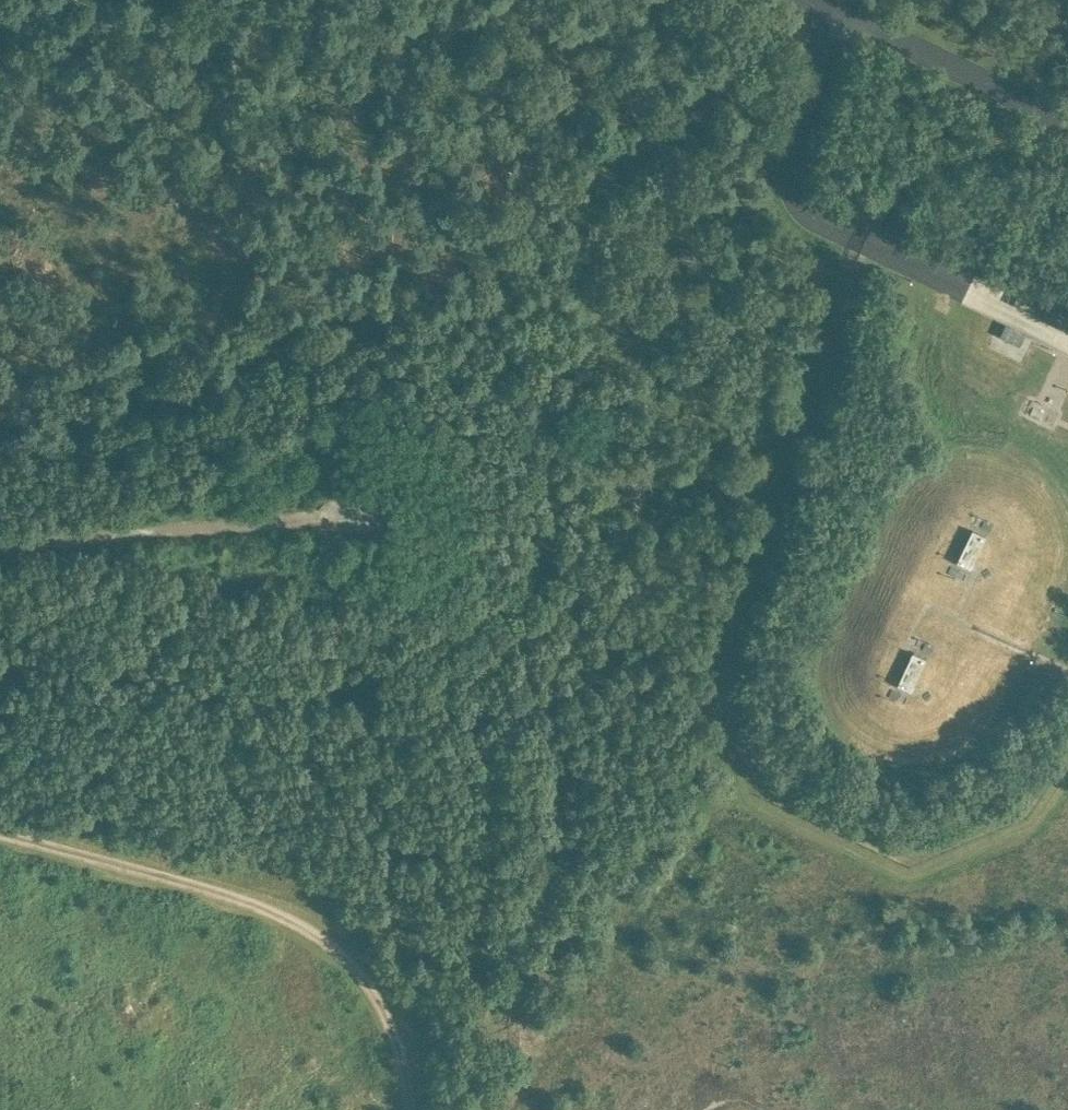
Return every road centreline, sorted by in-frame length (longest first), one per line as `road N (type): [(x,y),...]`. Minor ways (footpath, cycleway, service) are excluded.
road 1 (track): [(0,832),(223,895),(330,949),(387,1014),(412,1109)]
road 2 (unclassified): [(807,0),(821,24),(825,56),(792,151),(796,200),(811,219),(1067,342)]
road 3 (unclassified): [(1067,123),(811,0)]

